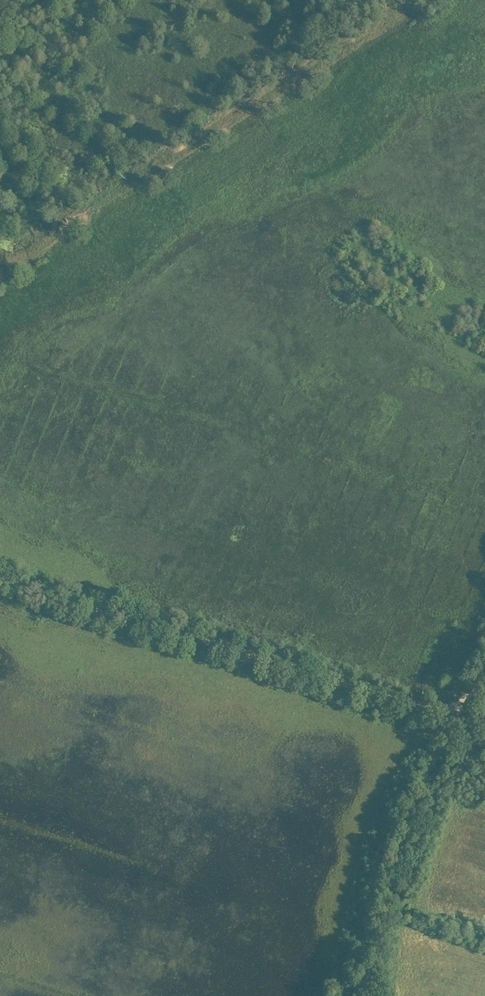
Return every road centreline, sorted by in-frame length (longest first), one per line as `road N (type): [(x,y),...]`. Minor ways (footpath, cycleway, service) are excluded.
road 1 (track): [(456,707),(414,704),(0,574)]
road 2 (track): [(463,722),(401,853),(369,995)]

